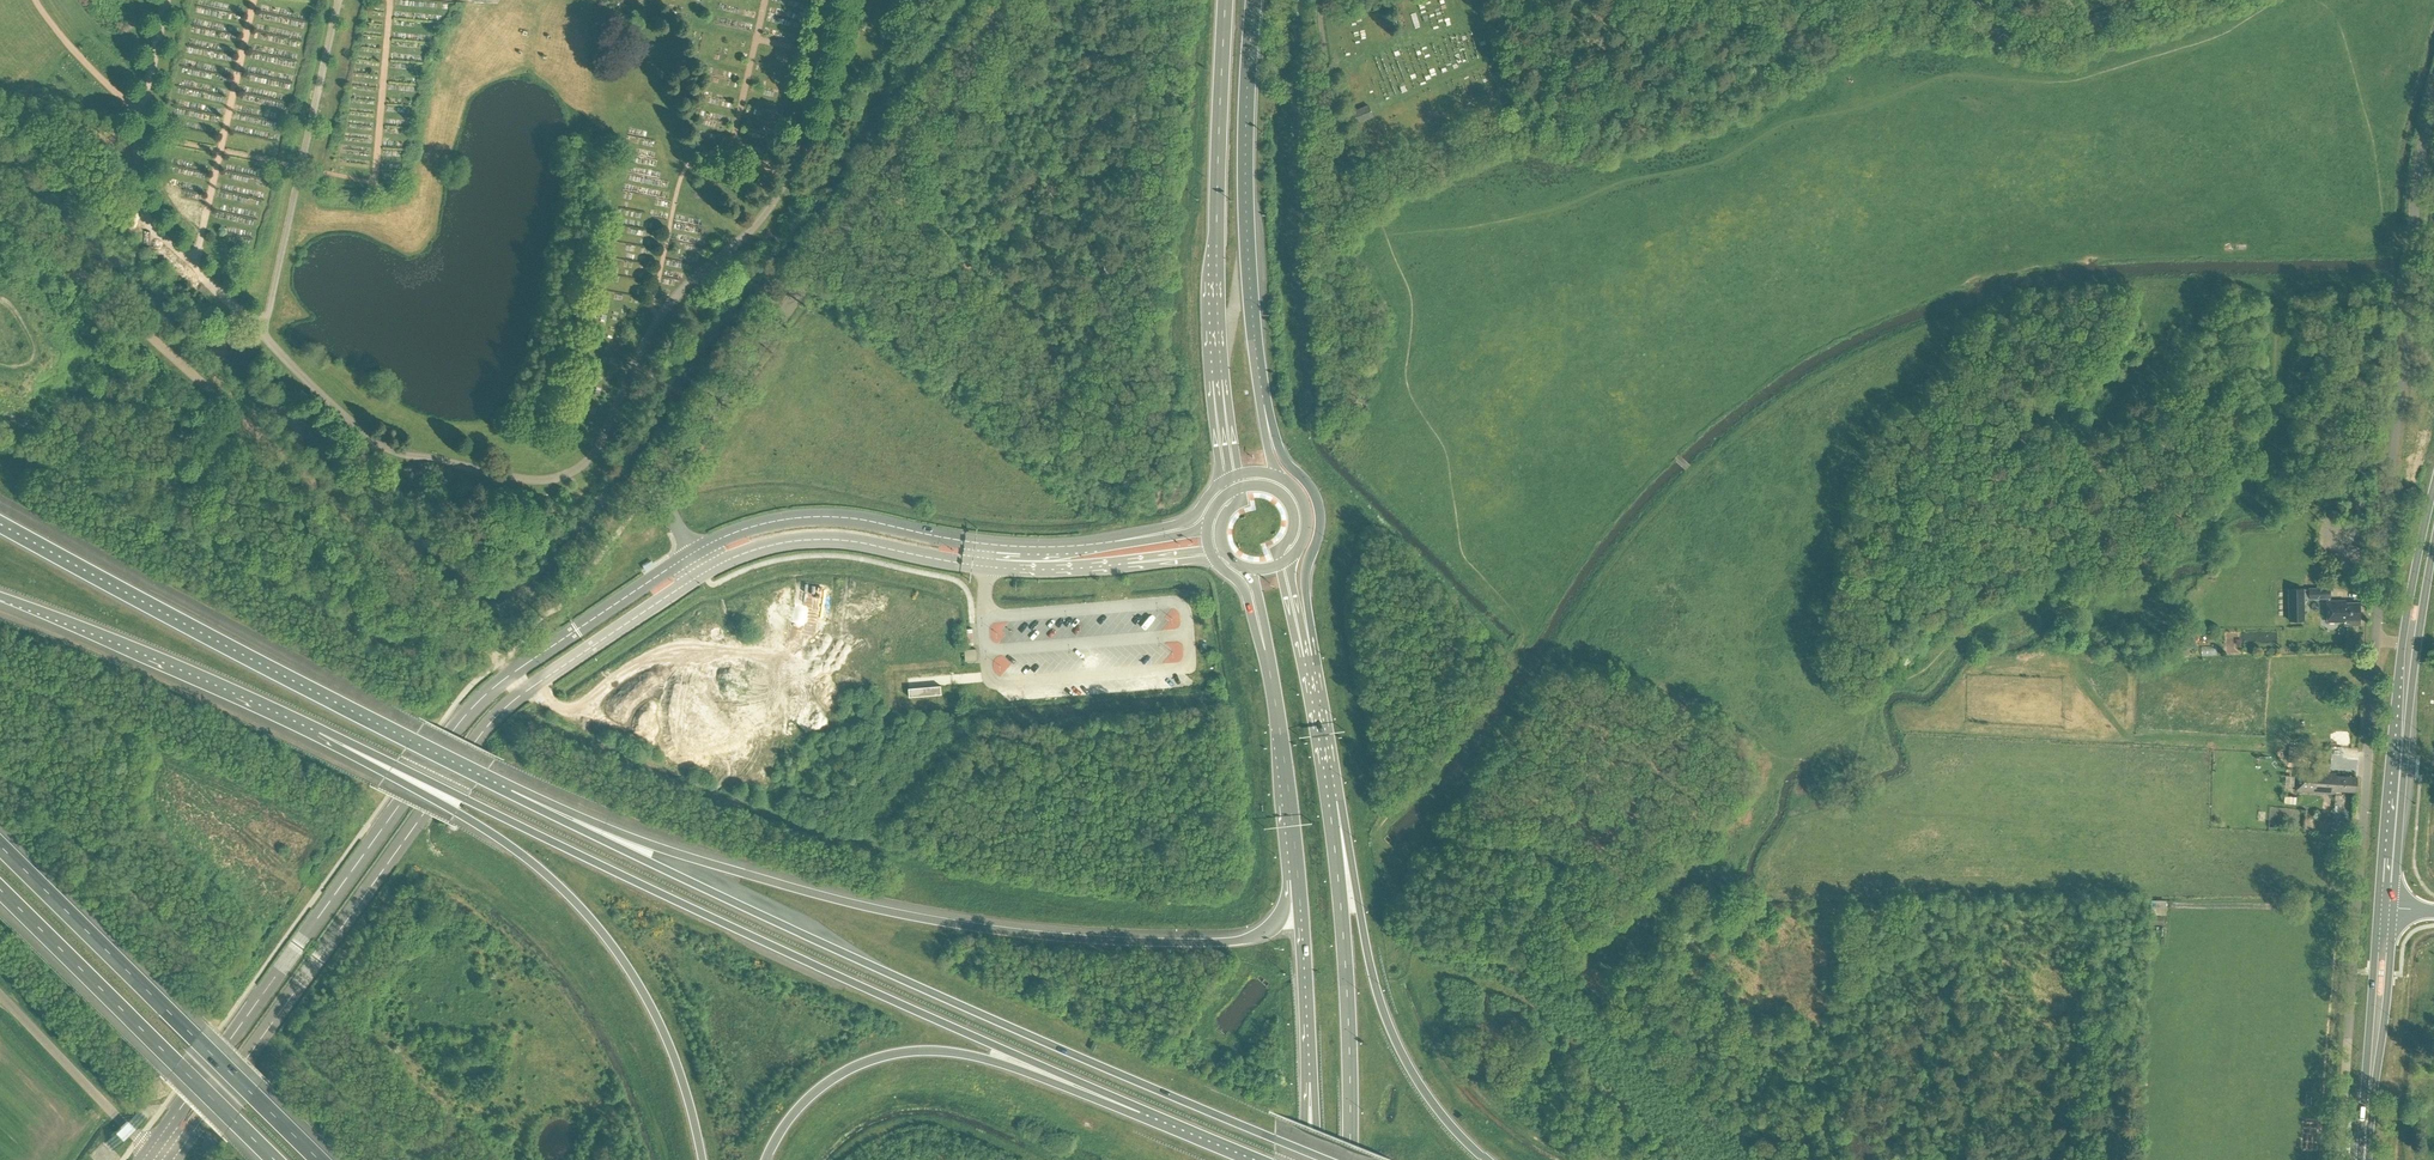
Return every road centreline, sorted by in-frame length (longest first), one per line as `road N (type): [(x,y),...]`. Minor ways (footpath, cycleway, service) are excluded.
road 1 (trunk): [(322,729),(717,920),(1141,1109)]
road 2 (trunk): [(1328,1159),(929,991),(509,794)]
road 3 (unclassified): [(2409,288),(2339,1159)]
road 4 (trunk): [(1297,869),(1282,916),(1250,938),(1075,939),(831,898),(509,794)]
road 5 (tertiary): [(692,553),(473,706),(151,1149)]
road 6 (tertiary): [(172,1159),(490,722),(702,573)]
road 7 (unclassified): [(1011,0),(664,478),(670,510),(692,553)]
road 8 (trunk): [(322,729),(522,856),(588,915),(662,1024),(704,1159)]
road 9 (trunk): [(509,794),(0,528)]
road 10 (motorway): [(320,1159),(0,845)]
road 11 (tertiary): [(1116,541),(990,545),(833,517),(745,528),(692,553)]
road 12 (trunk): [(765,1159),(790,1115),(826,1082),(909,1052),(988,1059),(1141,1109)]
road 13 (tertiary): [(702,573),(749,552),(823,540),(988,567),(1120,564)]
road 14 (trunk): [(1486,1159),(1431,1102),(1393,1034),(1334,806)]
road 15 (motorway): [(0,889),(275,1159)]
road 16 (primary): [(1260,379),(1246,139),(1254,0)]
road 17 (primary): [(1225,0),(1216,215),(1222,379)]
road 18 (primary): [(1349,1159),(1351,1047),(1334,806)]
road 19 (trunk): [(0,596),(322,729)]
road 20 (primary): [(1309,662),(1305,582),(1321,515),(1312,488),(1283,458),(1260,379)]
road 21 (secondary): [(2409,644),(2386,907)]
road 22 (primary): [(1266,655),(1297,869)]
road 23 (unclassified): [(151,1149),(0,995)]
road 24 (primary): [(1297,869),(1309,1084)]
road 25 (residential): [(2433,98),(2409,288)]
road 26 (secondary): [(2433,483),(2406,617),(2409,644)]
road 27 (primary): [(1334,806),(1309,662)]
road 28 (trunk): [(1141,1109),(1266,1159)]
road 29 (track): [(1339,133),(1321,0)]
road 30 (secondary): [(2376,1029),(2364,1159)]
road 31 (secondary): [(2376,1029),(2391,942),(2386,907)]
road 32 (secondary): [(2386,907),(2373,972),(2376,1029)]
road 33 (tertiary): [(1219,484),(1184,522),(1116,541)]
road 34 (primary): [(1279,565),(1292,532),(1289,503),(1265,487),(1240,487)]

